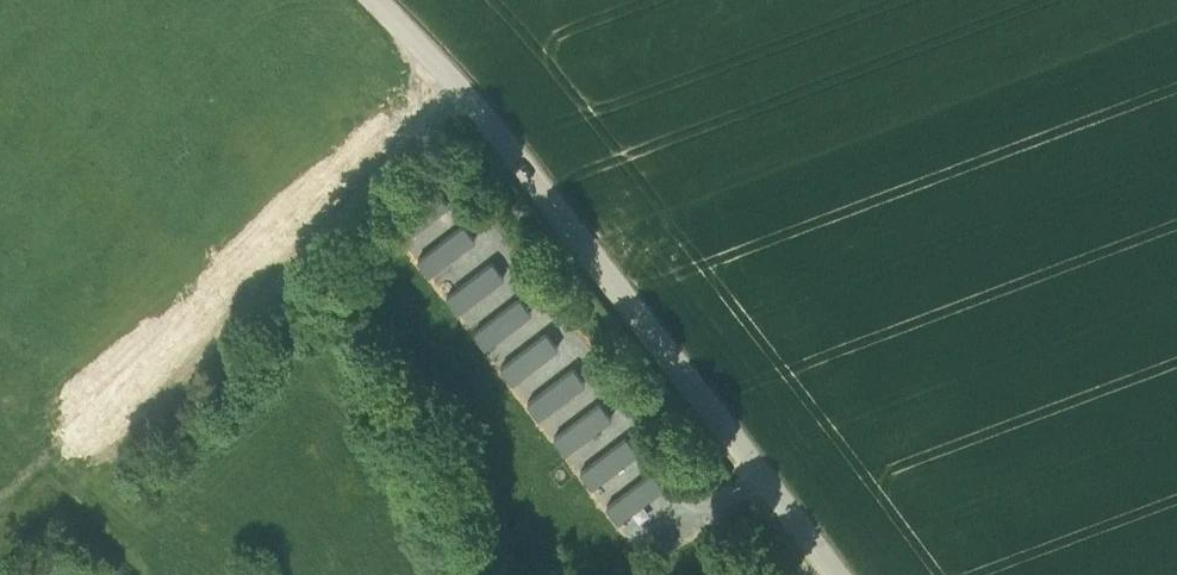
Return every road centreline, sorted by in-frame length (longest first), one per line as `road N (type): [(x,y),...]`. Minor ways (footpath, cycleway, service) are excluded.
road 1 (unclassified): [(374,0),(462,89),(835,574)]

